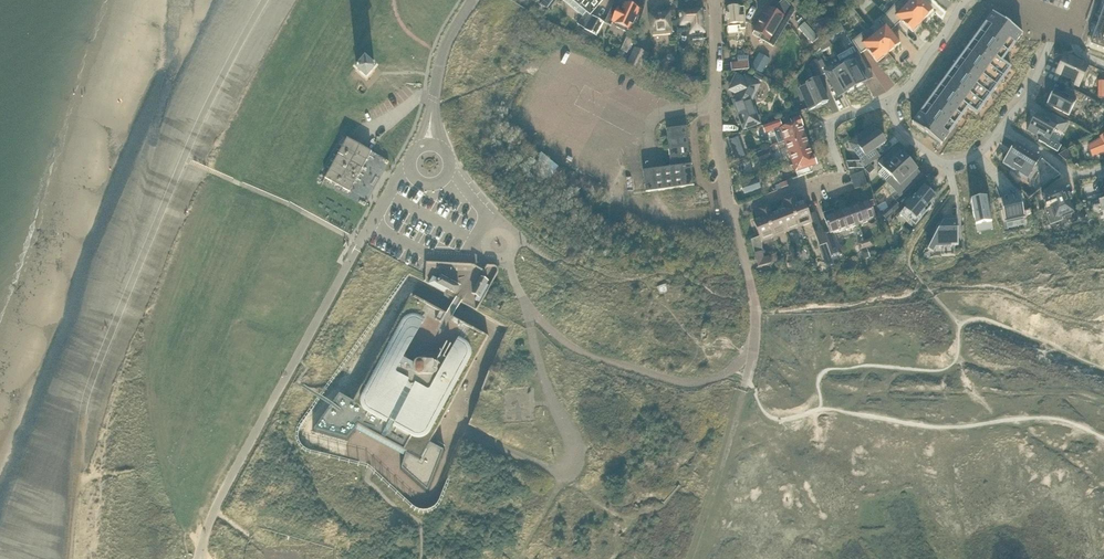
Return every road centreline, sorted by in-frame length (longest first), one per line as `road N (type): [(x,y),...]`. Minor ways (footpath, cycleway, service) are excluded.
road 1 (residential): [(734,211),(719,163),(715,0)]
road 2 (track): [(749,376),(698,558)]
road 3 (unclassified): [(749,376),(759,313),(734,211)]
road 4 (residential): [(886,102),(914,143),(945,162),(975,157),(1003,127)]
road 5 (residential): [(966,0),(912,83),(886,102)]
road 6 (residential): [(432,112),(443,53),(473,0)]

